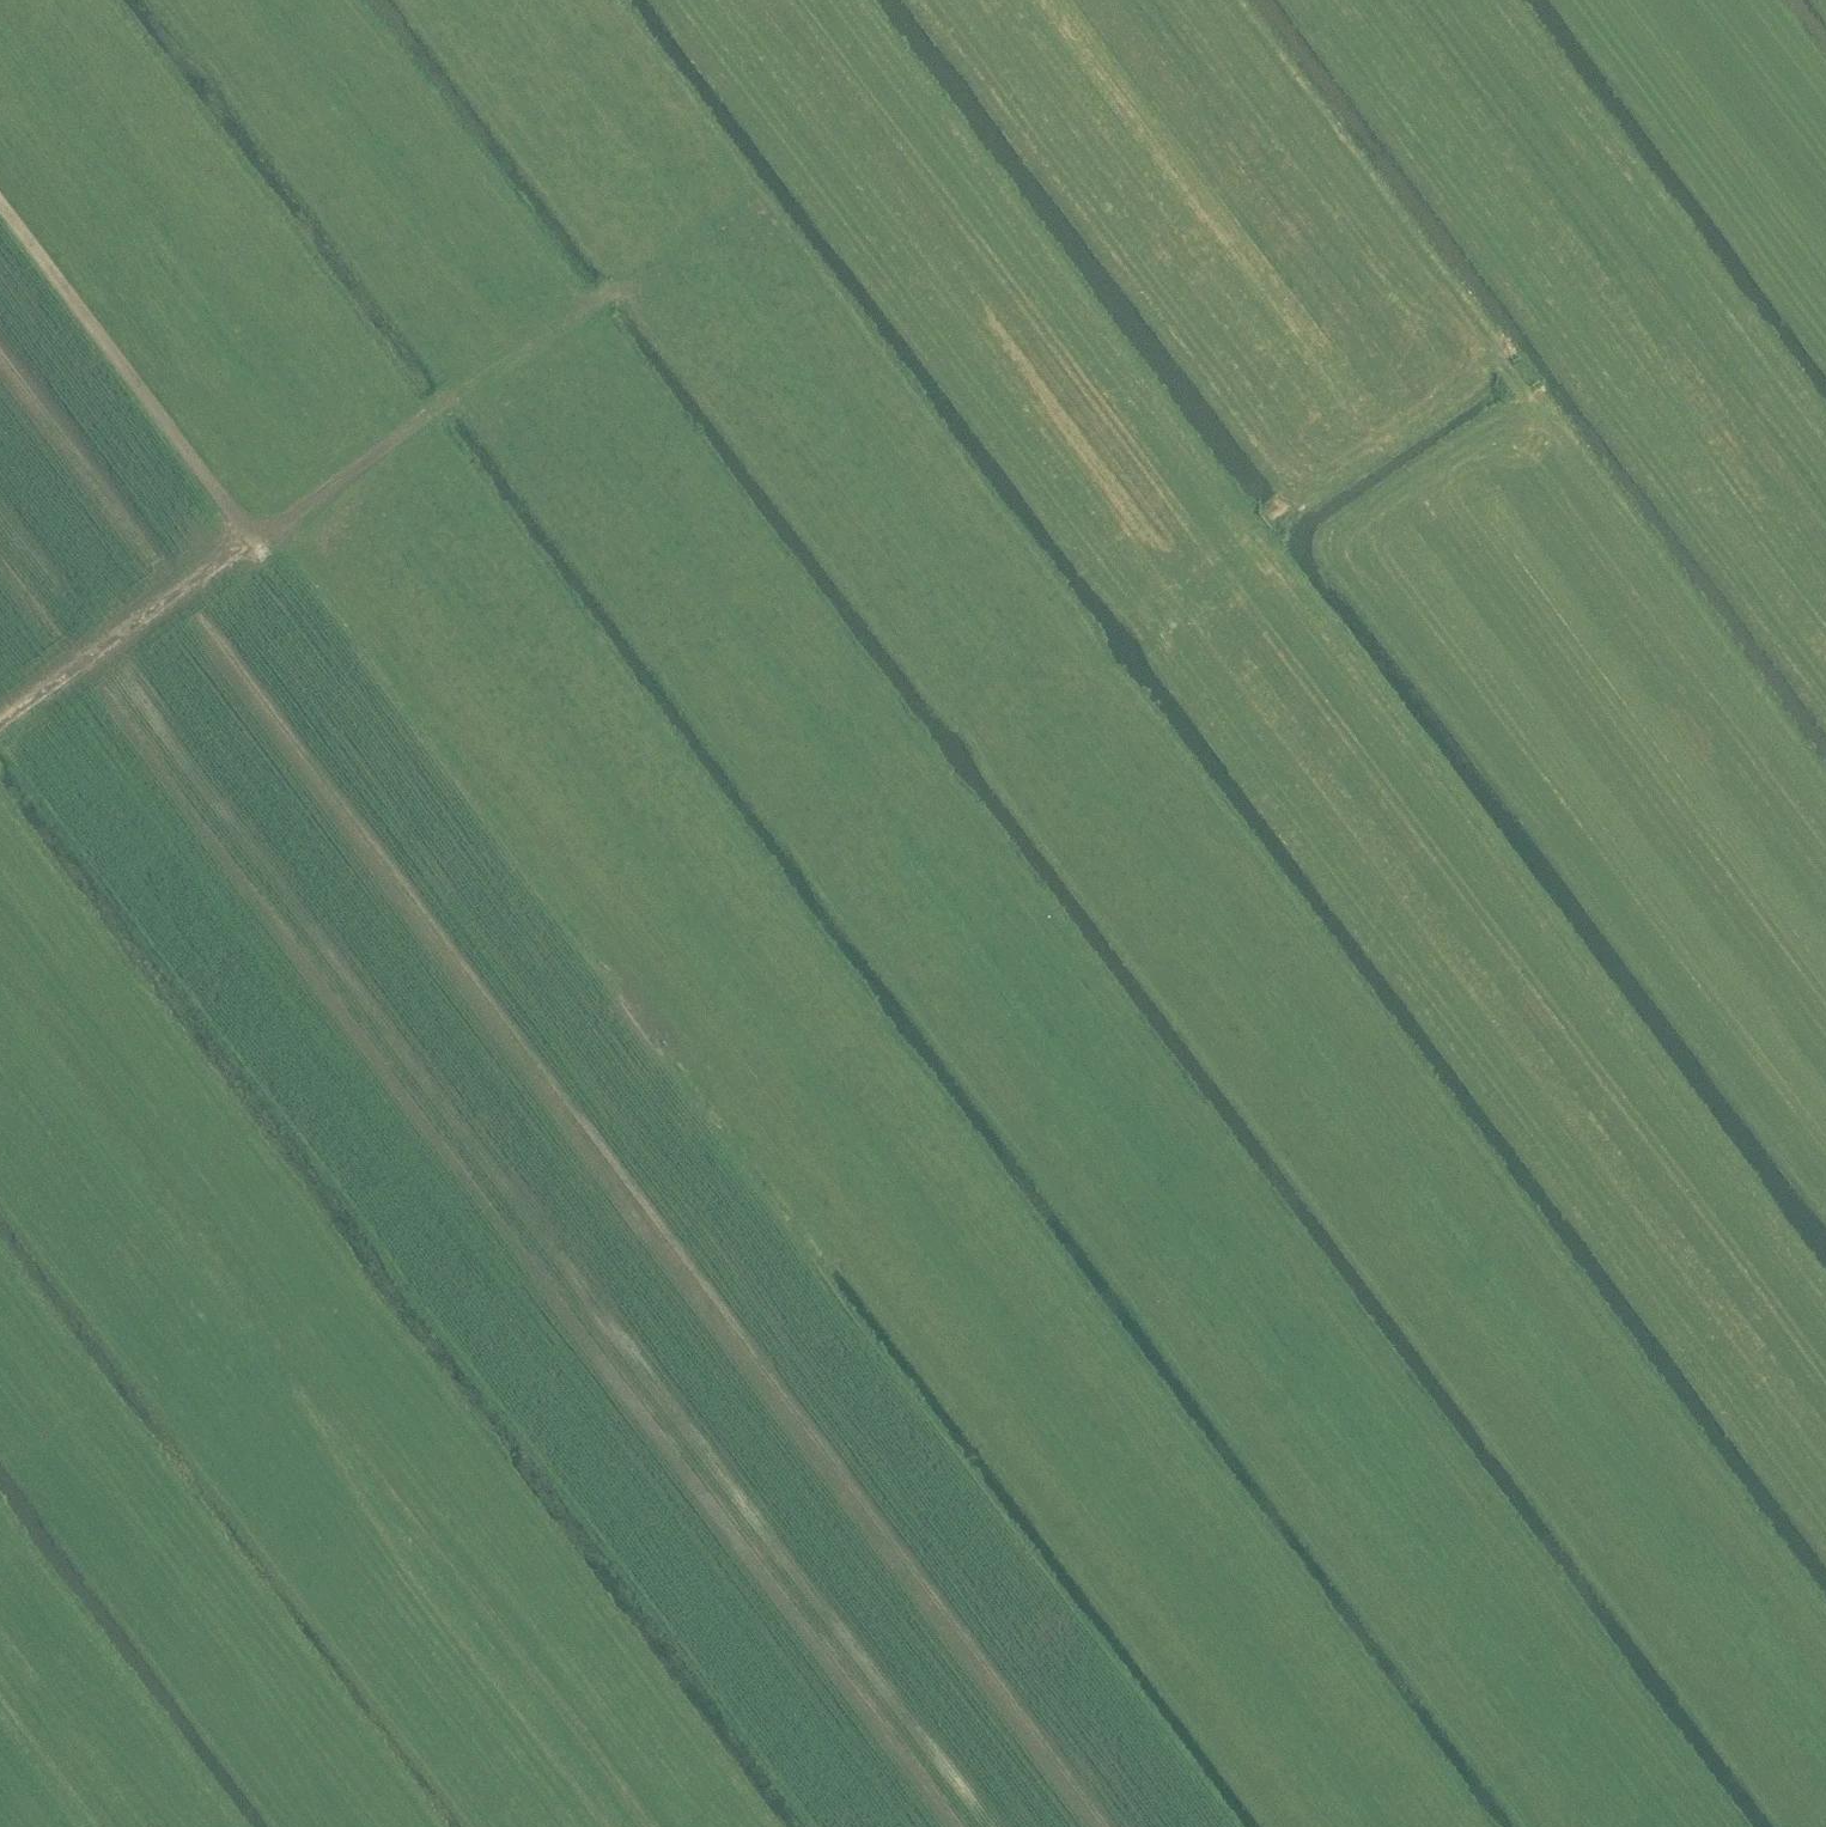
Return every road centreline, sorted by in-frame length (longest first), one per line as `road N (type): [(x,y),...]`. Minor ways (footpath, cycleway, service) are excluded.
road 1 (track): [(0,722),(252,536),(0,204)]
road 2 (track): [(1215,0),(1416,269),(1533,401)]

